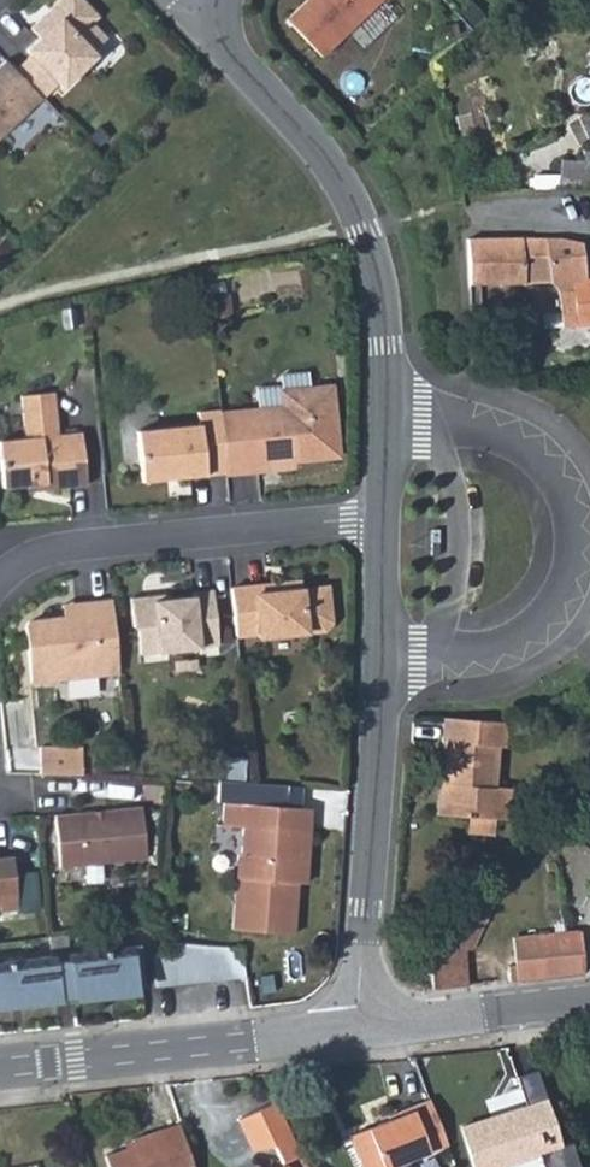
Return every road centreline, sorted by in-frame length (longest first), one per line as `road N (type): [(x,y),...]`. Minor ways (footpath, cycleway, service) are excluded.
road 1 (residential): [(378,668),(479,654),(517,640),(550,616),(571,540),(567,506),(550,475),(524,452),(481,435),(388,425)]
road 2 (residential): [(213,7),(227,54),(310,140),(362,228),(387,350),(388,425)]
road 3 (residential): [(0,578),(52,555),(381,525)]
road 4 (tertiary): [(0,1068),(357,1026)]
road 5 (residential): [(378,668),(357,1026)]
road 6 (tertiary): [(357,1026),(589,1001)]
road 7 (residential): [(381,525),(378,668)]
road 8 (residential): [(464,216),(551,216),(589,226)]

